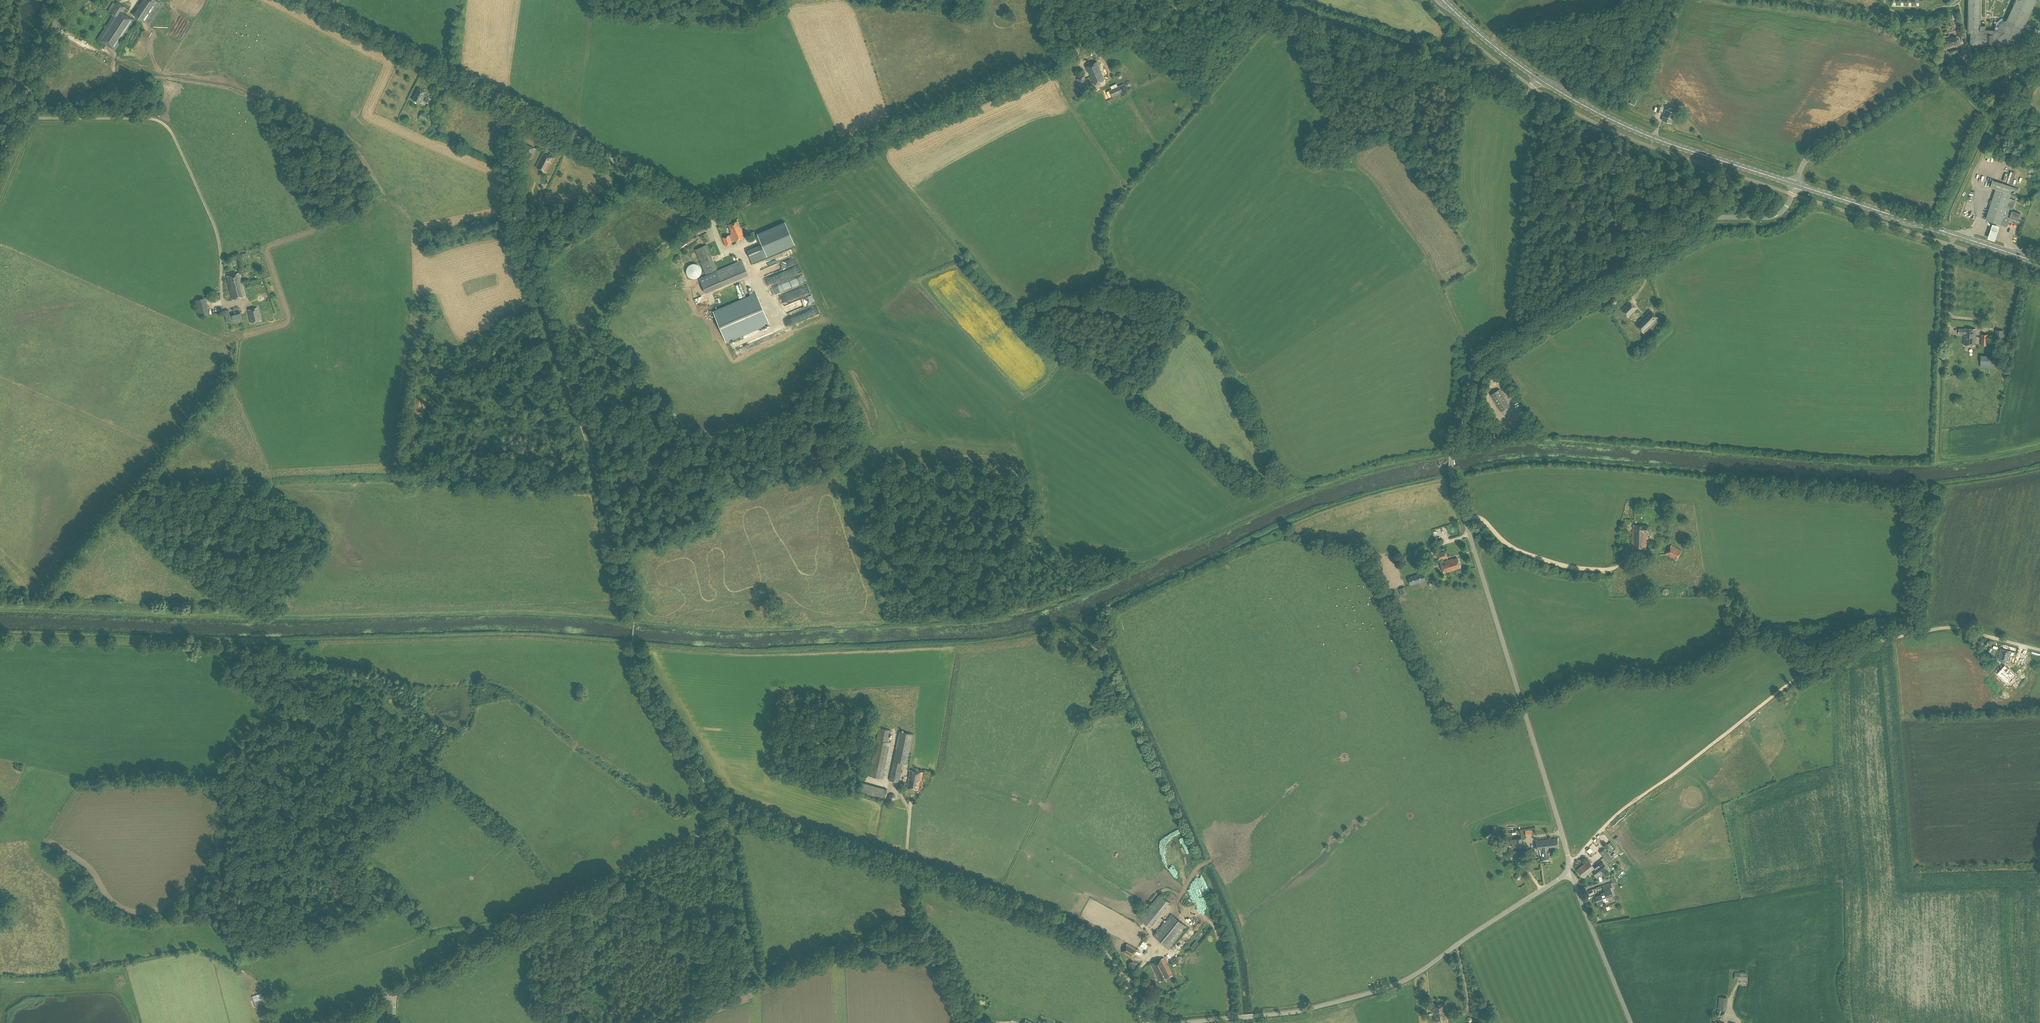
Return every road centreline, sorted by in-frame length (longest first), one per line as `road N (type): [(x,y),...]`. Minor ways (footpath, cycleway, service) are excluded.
road 1 (unclassified): [(1199,0),(711,209),(298,0)]
road 2 (track): [(875,153),(1014,314),(1245,475),(1314,486),(1452,451)]
road 3 (unclassified): [(1464,518),(1451,457),(1484,354),(1696,225),(1776,215),(1795,184)]
road 4 (unclassified): [(1145,1022),(1111,955),(1076,931),(763,821),(730,822)]
road 5 (track): [(1966,631),(1865,644),(1809,670),(1629,804),(1570,862)]
road 6 (unclassified): [(1182,1022),(1295,1012),(1400,983),(1572,871)]
road 7 (track): [(634,621),(518,225)]
road 8 (unclassified): [(395,992),(730,822)]
road 9 (unclassified): [(1572,871),(1464,518)]
road 10 (unclassified): [(1538,78),(1517,94),(1216,0)]
road 11 (residential): [(1795,184),(1818,151),(1951,72),(2039,51)]
road 12 (primary): [(1795,184),(1635,132),(1538,78)]
road 13 (primary): [(2039,263),(1795,184)]
road 14 (unclassified): [(1661,552),(1632,553),(1611,569),(1570,567),(1515,549),(1478,518),(1464,518)]
road 15 (unclassified): [(1631,1022),(1572,871)]
road 16 (track): [(760,981),(730,822)]
road 17 (tertiary): [(0,143),(67,0)]
road 18 (primary): [(1538,78),(1441,0)]

